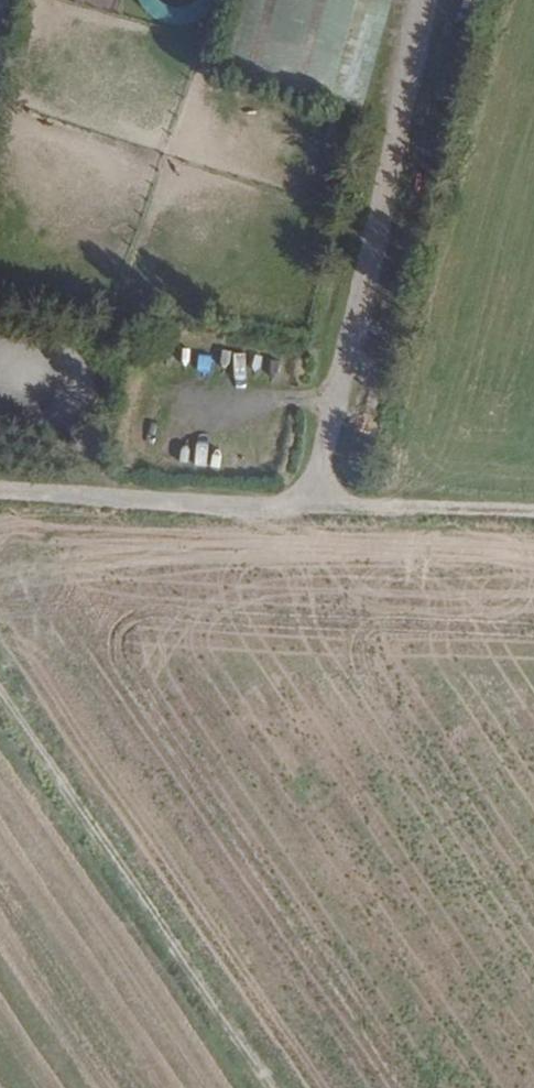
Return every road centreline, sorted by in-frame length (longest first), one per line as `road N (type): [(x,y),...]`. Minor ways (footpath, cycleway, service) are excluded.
road 1 (track): [(533,518),(0,492)]
road 2 (track): [(0,696),(260,1087)]

